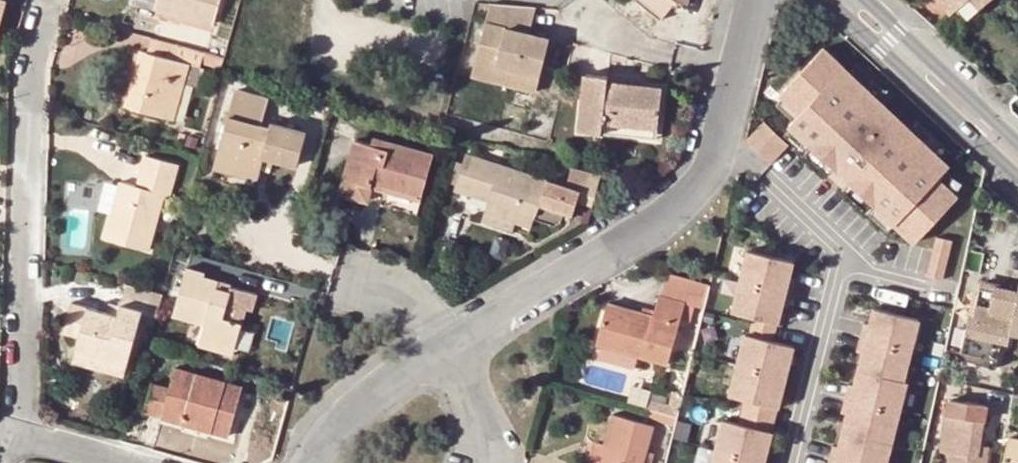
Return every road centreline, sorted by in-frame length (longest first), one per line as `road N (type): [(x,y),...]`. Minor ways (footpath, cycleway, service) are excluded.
road 1 (residential): [(760,0),(704,178),(669,216),(451,345)]
road 2 (residential): [(17,434),(30,93),(54,0)]
road 3 (secondary): [(845,16),(1017,178)]
road 4 (secondary): [(1017,141),(869,0)]
road 5 (residential): [(451,345),(318,447),(311,462)]
road 6 (residential): [(451,345),(491,462)]

